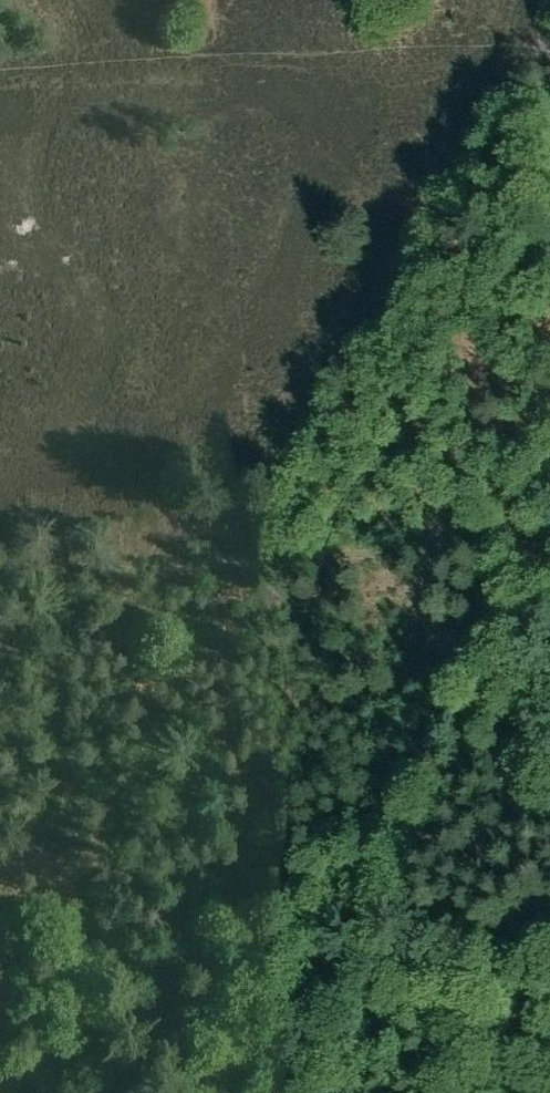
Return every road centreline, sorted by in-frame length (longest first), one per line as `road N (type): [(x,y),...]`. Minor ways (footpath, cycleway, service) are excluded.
road 1 (track): [(549,707),(444,722),(385,835),(423,924),(549,988)]

